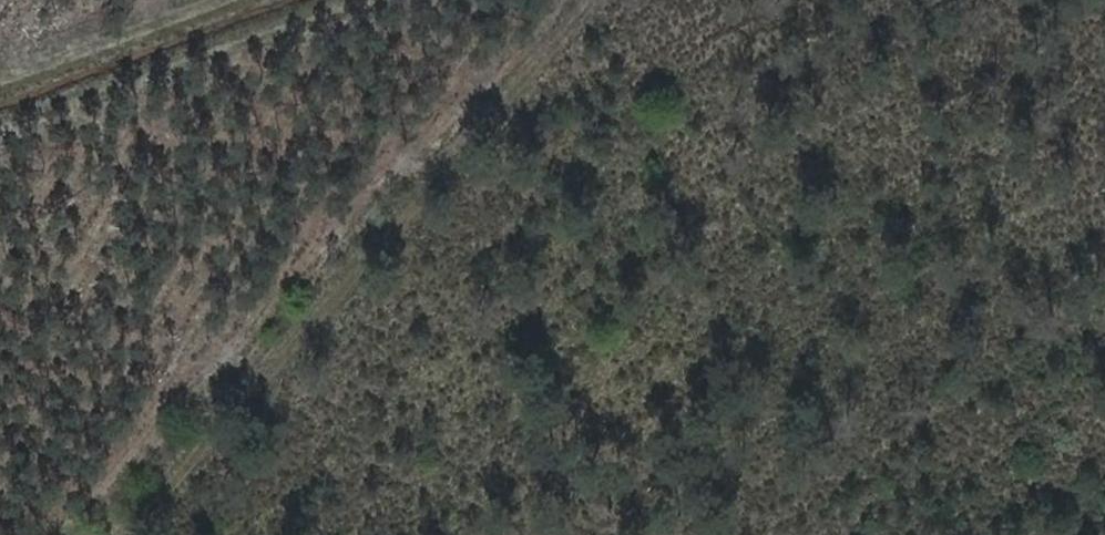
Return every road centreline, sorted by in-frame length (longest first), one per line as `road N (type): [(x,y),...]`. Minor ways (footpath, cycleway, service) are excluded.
road 1 (track): [(602,0),(137,534)]
road 2 (track): [(384,0),(0,135)]
road 3 (track): [(214,0),(0,76)]

